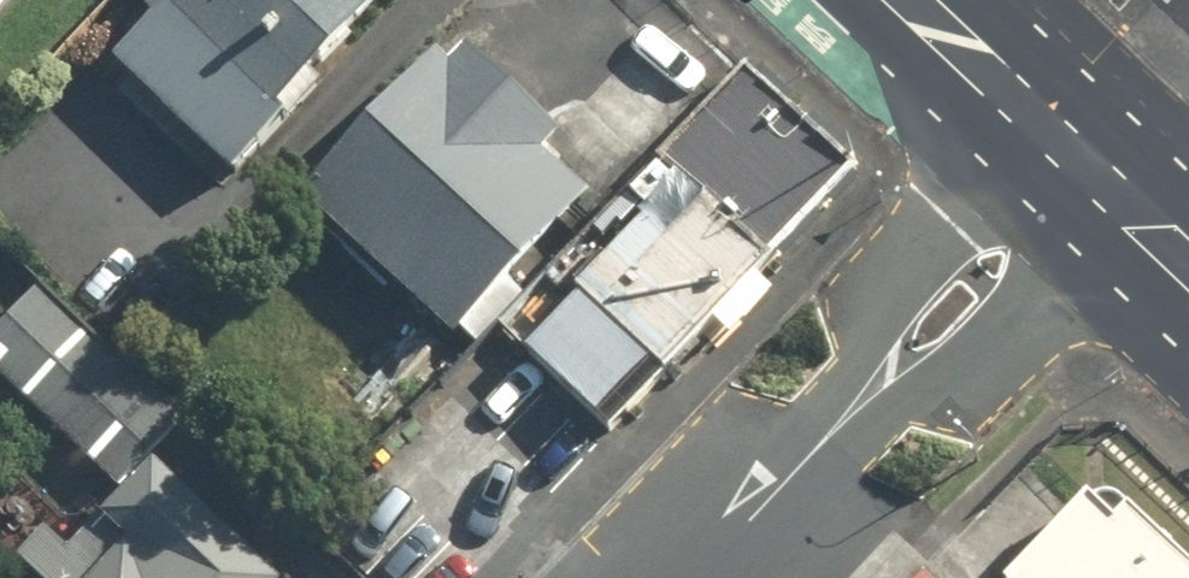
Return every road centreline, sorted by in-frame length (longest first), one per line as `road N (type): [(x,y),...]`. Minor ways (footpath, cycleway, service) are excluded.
road 1 (residential): [(694,577),(1090,163)]
road 2 (primary): [(918,0),(1090,163)]
road 3 (primary): [(1090,163),(1188,257)]

